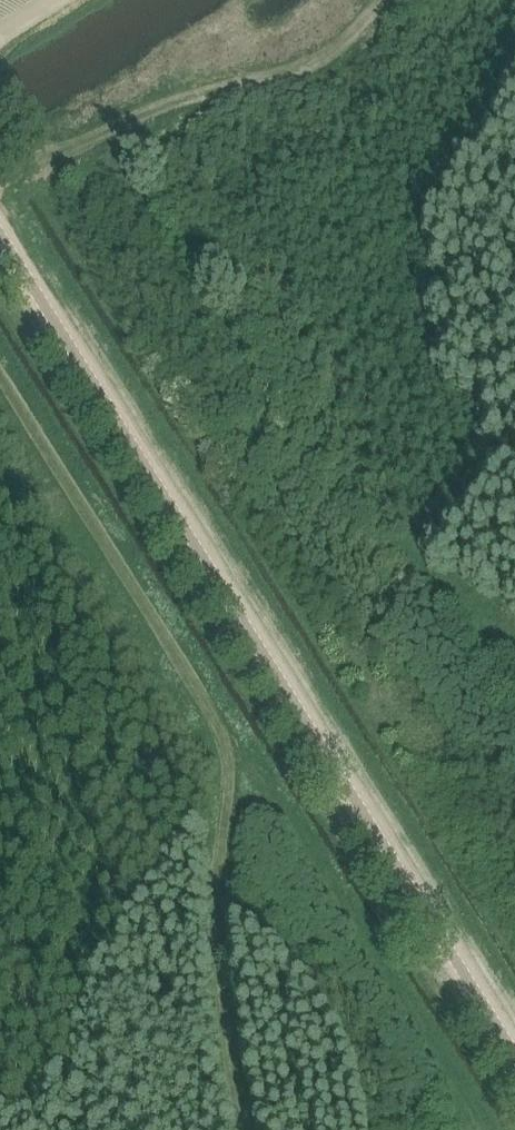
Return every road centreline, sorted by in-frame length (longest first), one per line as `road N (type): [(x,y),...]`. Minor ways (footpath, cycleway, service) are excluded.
road 1 (unclassified): [(514,1056),(0,236)]
road 2 (track): [(240,1129),(215,937),(224,747),(0,378)]
road 3 (track): [(479,1129),(254,774),(224,747)]
road 4 (track): [(384,0),(315,62),(186,100),(7,178)]

